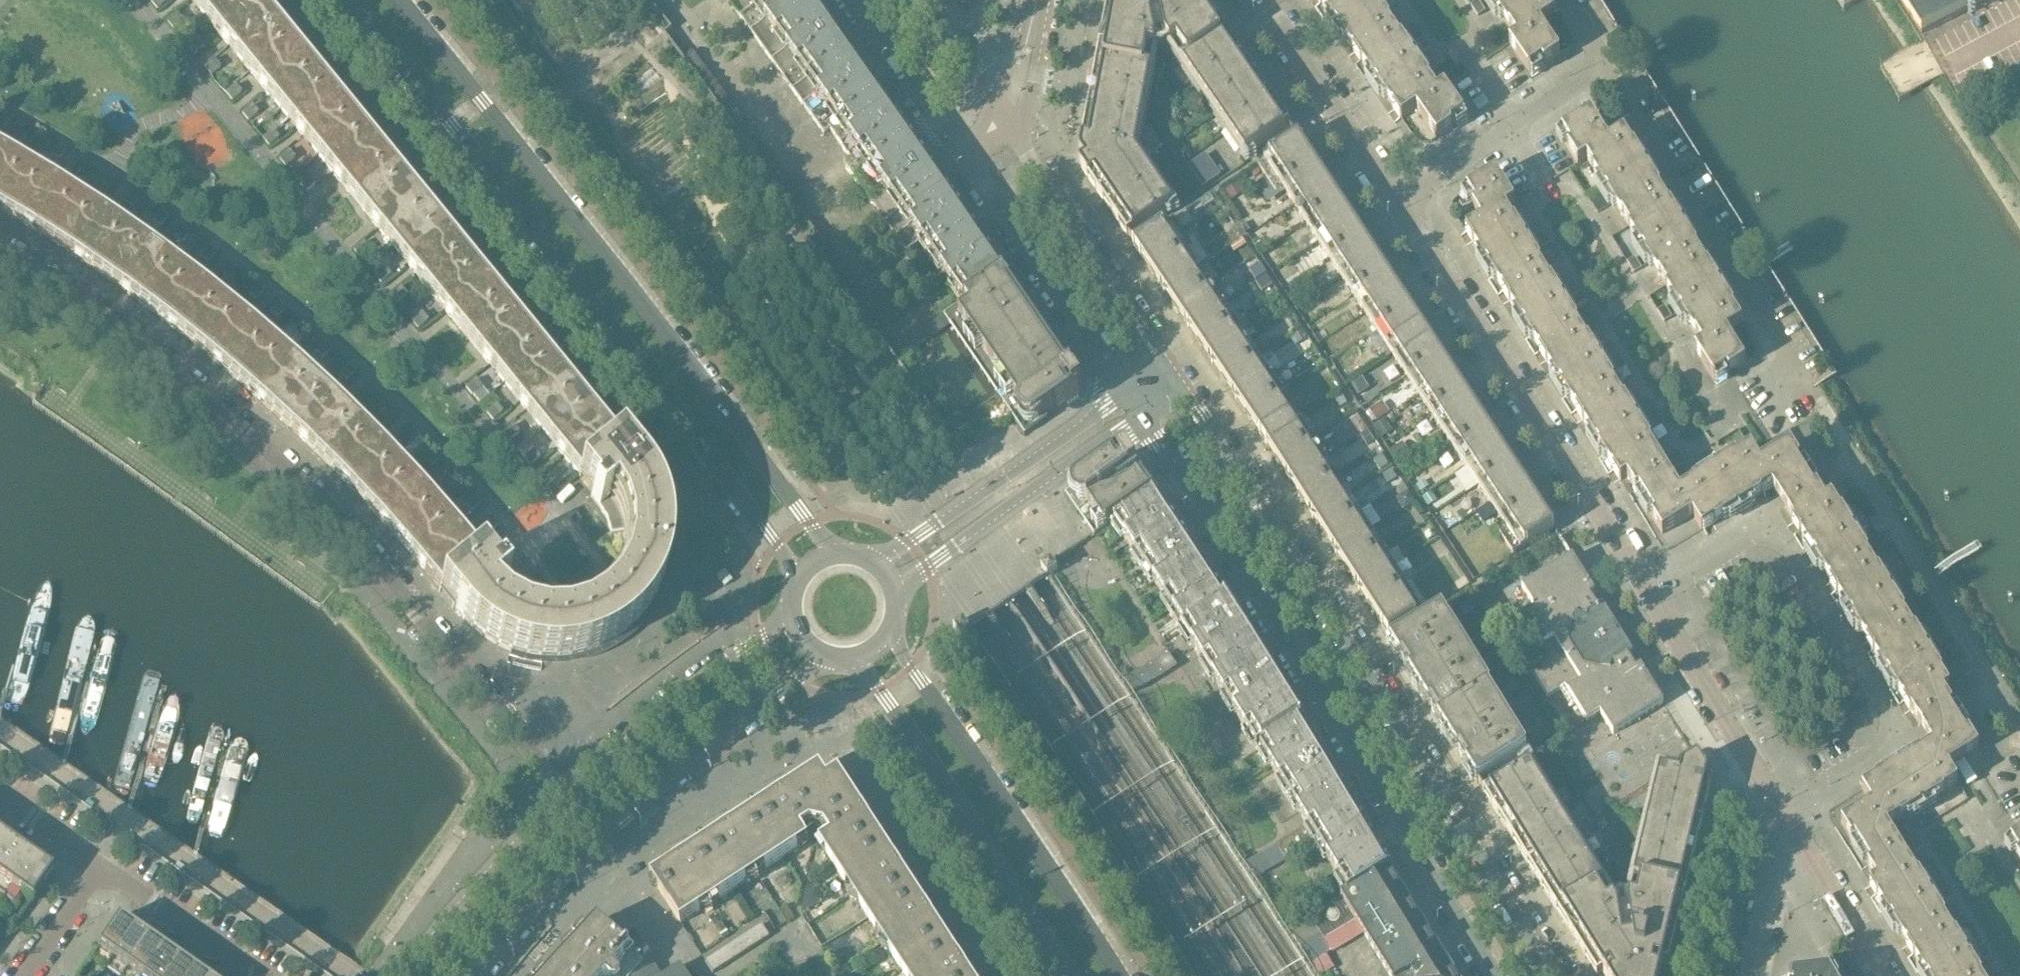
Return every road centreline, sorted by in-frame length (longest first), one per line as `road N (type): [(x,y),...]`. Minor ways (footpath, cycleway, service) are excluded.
road 1 (residential): [(562,793),(305,489),(180,376),(0,252)]
road 2 (secondary): [(351,0),(769,533),(798,581)]
road 3 (residential): [(1553,975),(1176,380)]
road 4 (secondary): [(833,554),(685,349),(403,0)]
road 5 (residential): [(1147,420),(1494,975)]
road 6 (residential): [(1656,600),(1738,549),(1777,547),(1879,699),(1884,722),(1876,743),(1781,806)]
road 7 (residential): [(1656,600),(1398,202)]
road 8 (residential): [(1744,410),(1803,377),(1802,369),(1610,64)]
road 9 (secondary): [(1122,975),(891,629)]
road 10 (secondary): [(852,657),(1074,975)]
road 11 (residential): [(1176,380),(1004,109)]
road 12 (residential): [(1131,394),(908,543),(867,559)]
road 13 (residential): [(896,596),(1147,420)]
road 14 (tertiary): [(792,606),(562,793)]
road 15 (tertiary): [(602,834),(681,765),(835,657)]
road 16 (residential): [(968,164),(1131,394)]
road 17 (residential): [(1398,202),(1610,64)]
road 18 (residential): [(1398,202),(1261,0)]
road 19 (residential): [(1781,806),(1656,600)]
road 20 (tertiary): [(562,793),(407,975)]
road 21 (residential): [(851,0),(968,164)]
road 22 (residential): [(259,975),(100,868)]
road 23 (tertiary): [(477,975),(602,834)]
road 24 (residential): [(1884,975),(1788,820)]
road 25 (residential): [(1751,975),(1788,820)]
road 26 (residential): [(1004,109),(927,0)]
road 27 (residential): [(25,975),(100,868)]
road 28 (residential): [(100,868),(0,798)]

